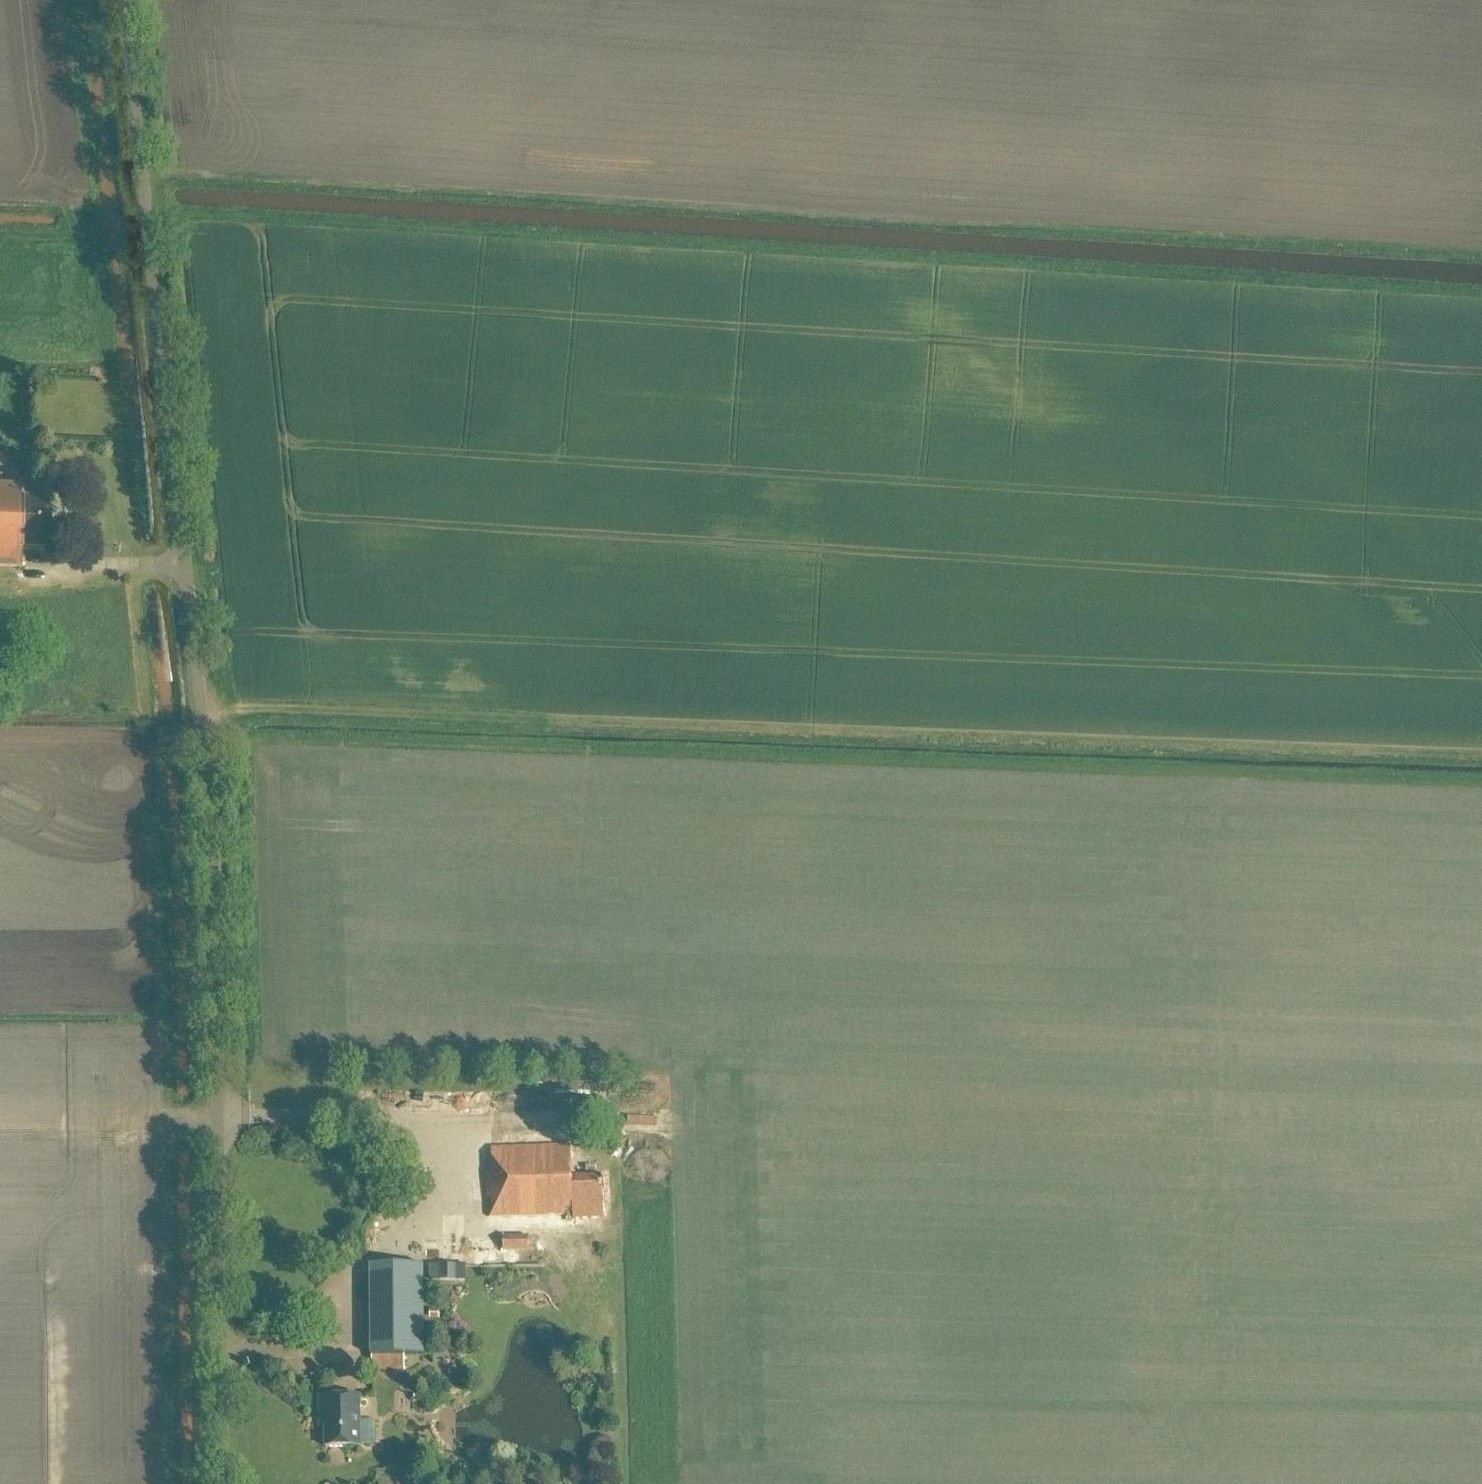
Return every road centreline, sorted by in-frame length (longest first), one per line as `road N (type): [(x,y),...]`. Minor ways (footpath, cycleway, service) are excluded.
road 1 (unclassified): [(222,1483),(212,819),(121,0)]

